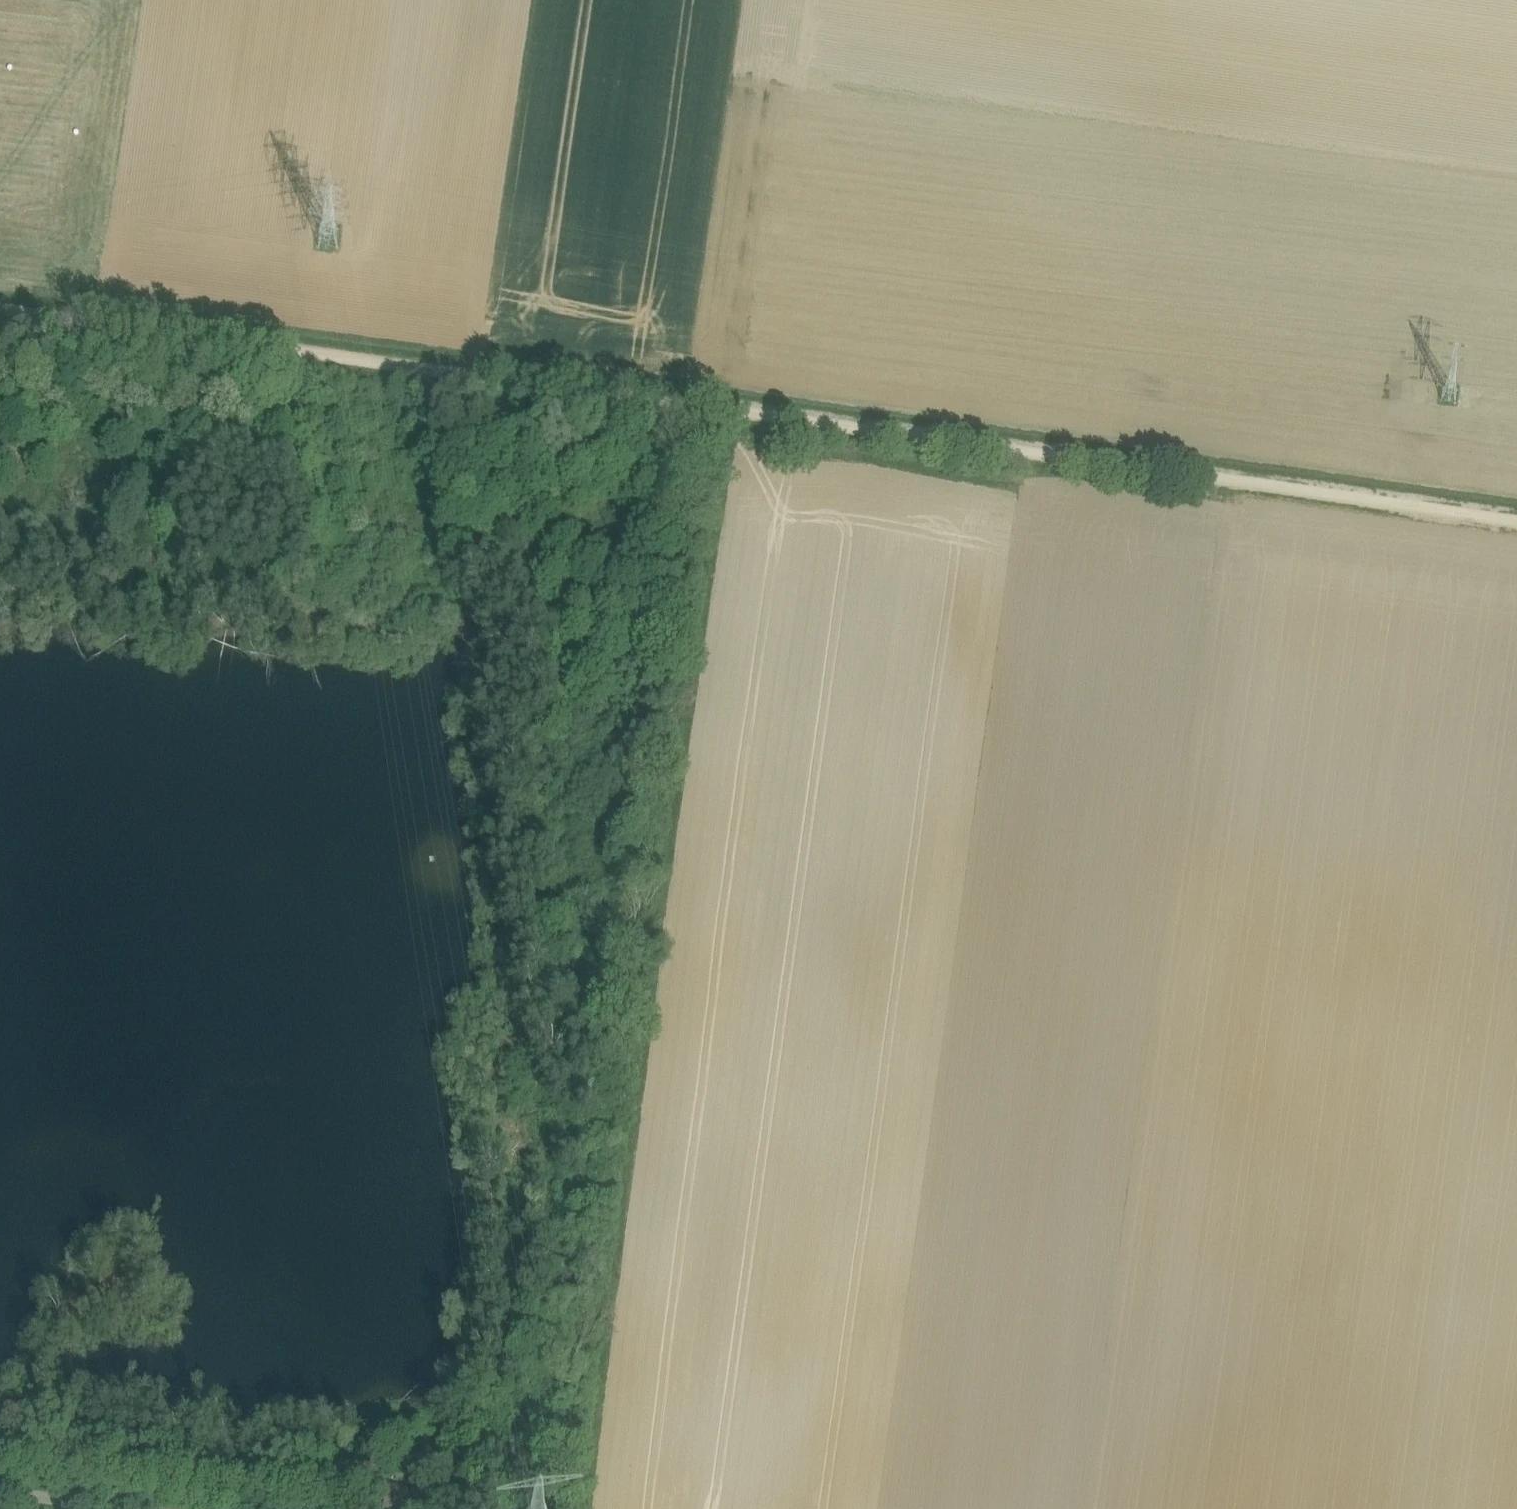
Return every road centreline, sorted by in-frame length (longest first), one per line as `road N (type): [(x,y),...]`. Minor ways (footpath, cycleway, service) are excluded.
road 1 (track): [(1516,523),(0,308)]
road 2 (track): [(0,1492),(124,1508)]

